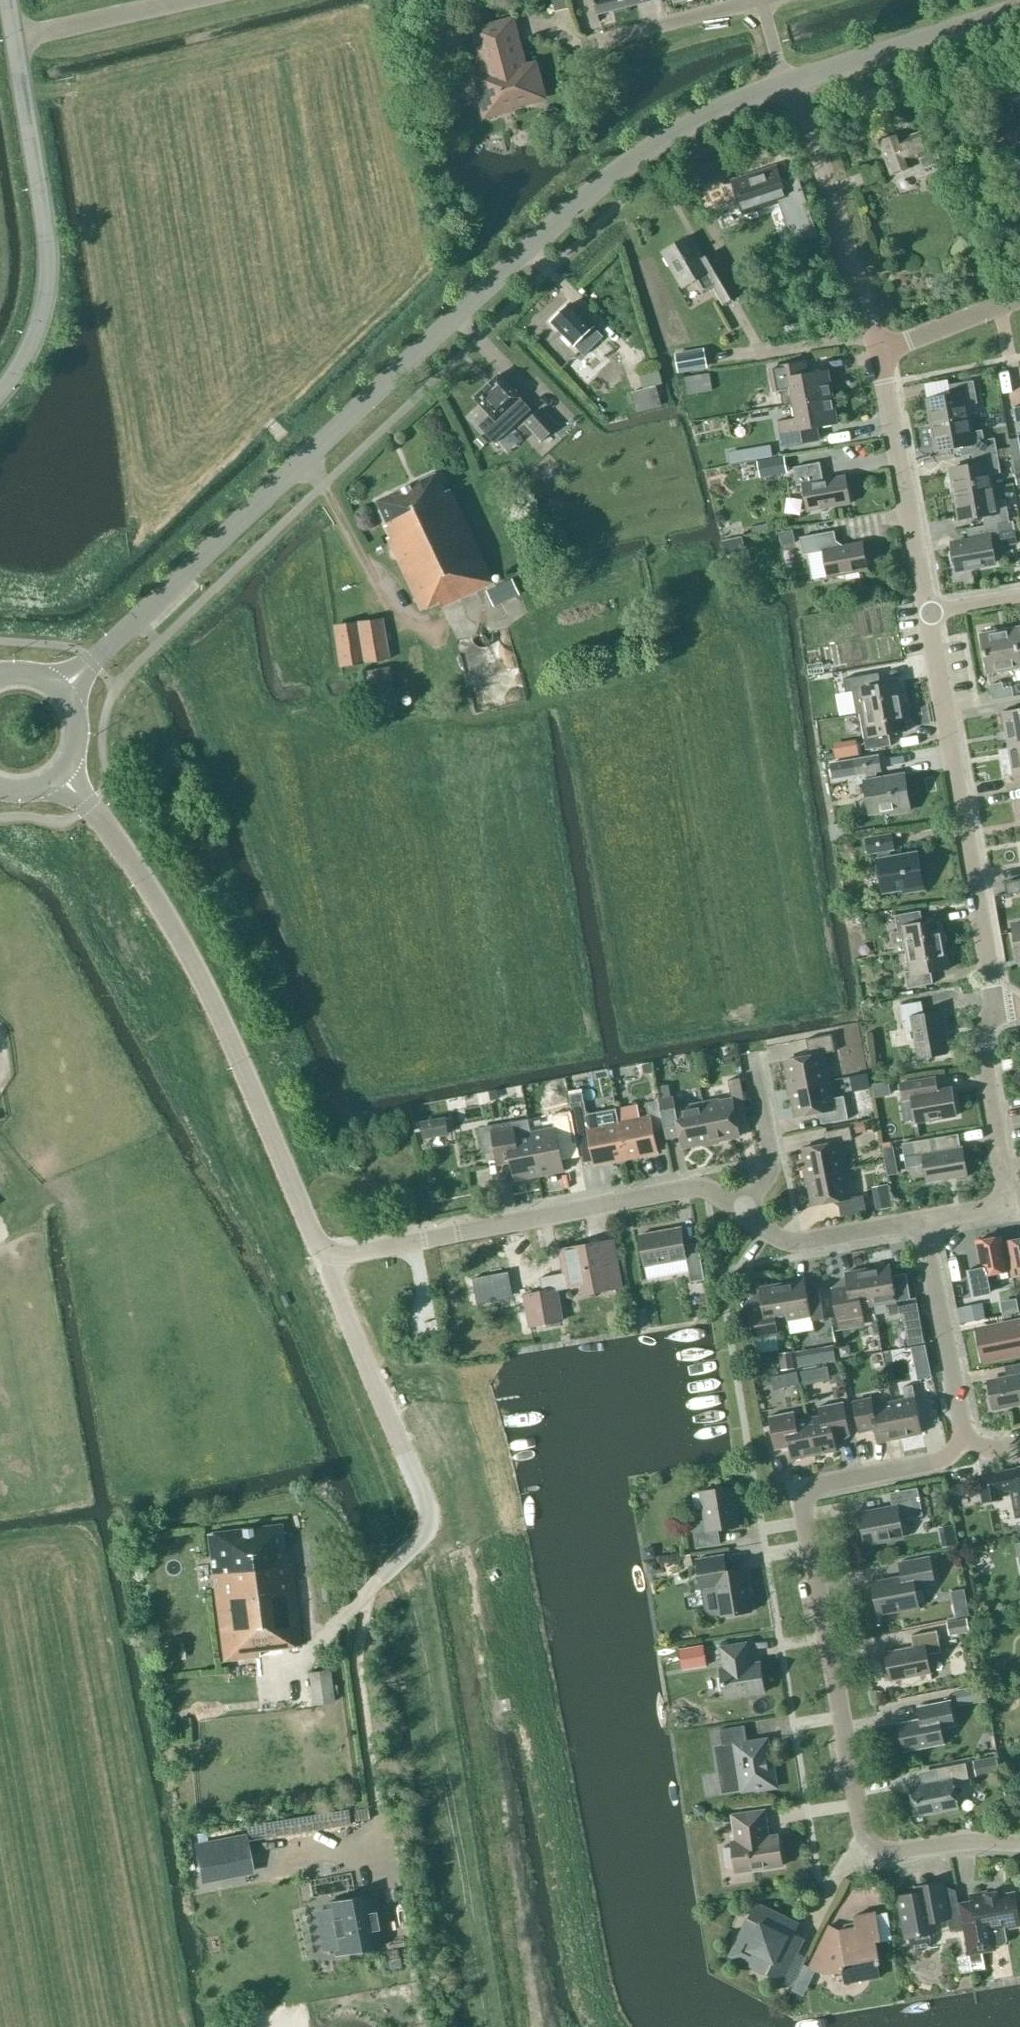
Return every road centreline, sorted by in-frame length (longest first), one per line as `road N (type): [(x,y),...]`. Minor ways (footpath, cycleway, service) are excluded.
road 1 (tertiary): [(59,692),(593,190),(697,119),(790,83)]
road 2 (residential): [(519,2026),(426,1504),(327,1260)]
road 3 (residential): [(1019,1842),(956,1840),(885,1852),(865,1845),(800,1503),(814,1487),(972,1453)]
road 4 (unclassified): [(327,1260),(174,929),(60,770)]
road 5 (residential): [(994,1011),(931,613)]
road 6 (residential): [(381,1249),(693,1188),(707,1187),(741,1212)]
road 7 (unclassified): [(0,391),(28,346),(46,276),(12,37)]
road 8 (unclassified): [(883,351),(790,83)]
road 9 (residential): [(931,613),(883,351)]
road 10 (tertiary): [(790,83),(1019,6)]
road 11 (residential): [(972,1453),(923,1222)]
road 12 (residential): [(741,1212),(774,1236),(800,1242),(923,1222)]
road 13 (unclassified): [(12,37),(184,0)]
road 14 (residential): [(590,44),(757,0)]
road 15 (residential): [(741,1212),(771,1168),(750,1054)]
road 16 (residential): [(1004,1161),(983,1043),(994,1011)]
road 17 (residential): [(883,351),(1019,304)]
road 18 (residential): [(923,1222),(999,1205),(1008,1189),(1004,1161)]

